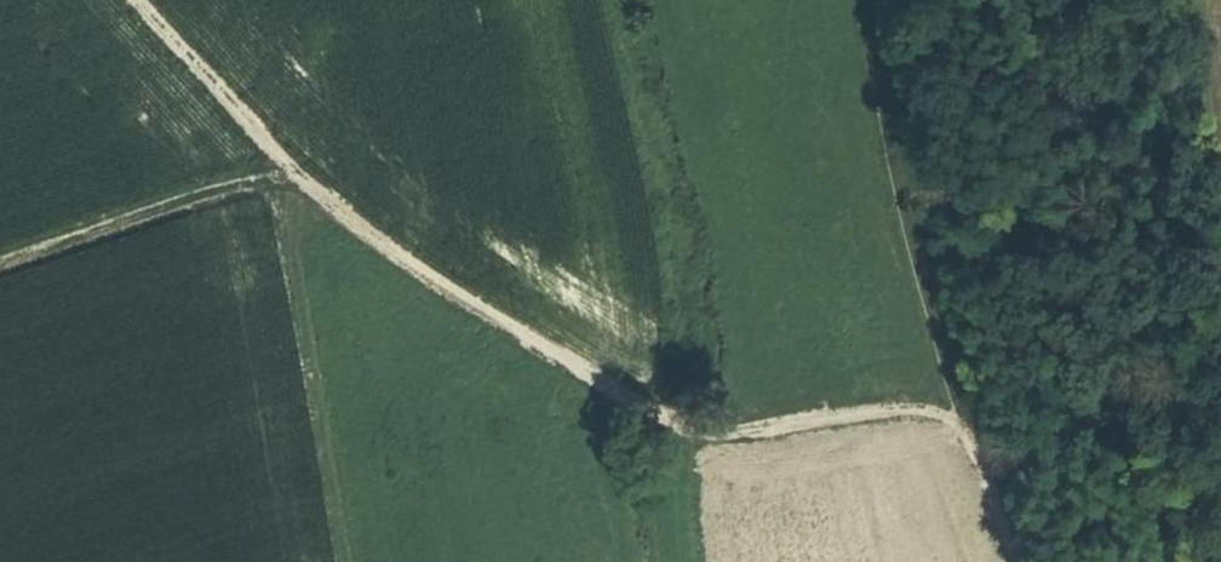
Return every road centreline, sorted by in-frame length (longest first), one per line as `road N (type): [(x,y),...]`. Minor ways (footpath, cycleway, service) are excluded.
road 1 (track): [(298,180),(402,268),(624,399),(705,429),(958,403),(997,458),(1044,561)]
road 2 (track): [(0,271),(204,200),(298,180),(245,125),(221,68),(157,0)]
road 3 (track): [(677,419),(614,0)]
road 4 (track): [(866,0),(893,171),(958,403)]
road 5 (track): [(274,185),(343,561)]

